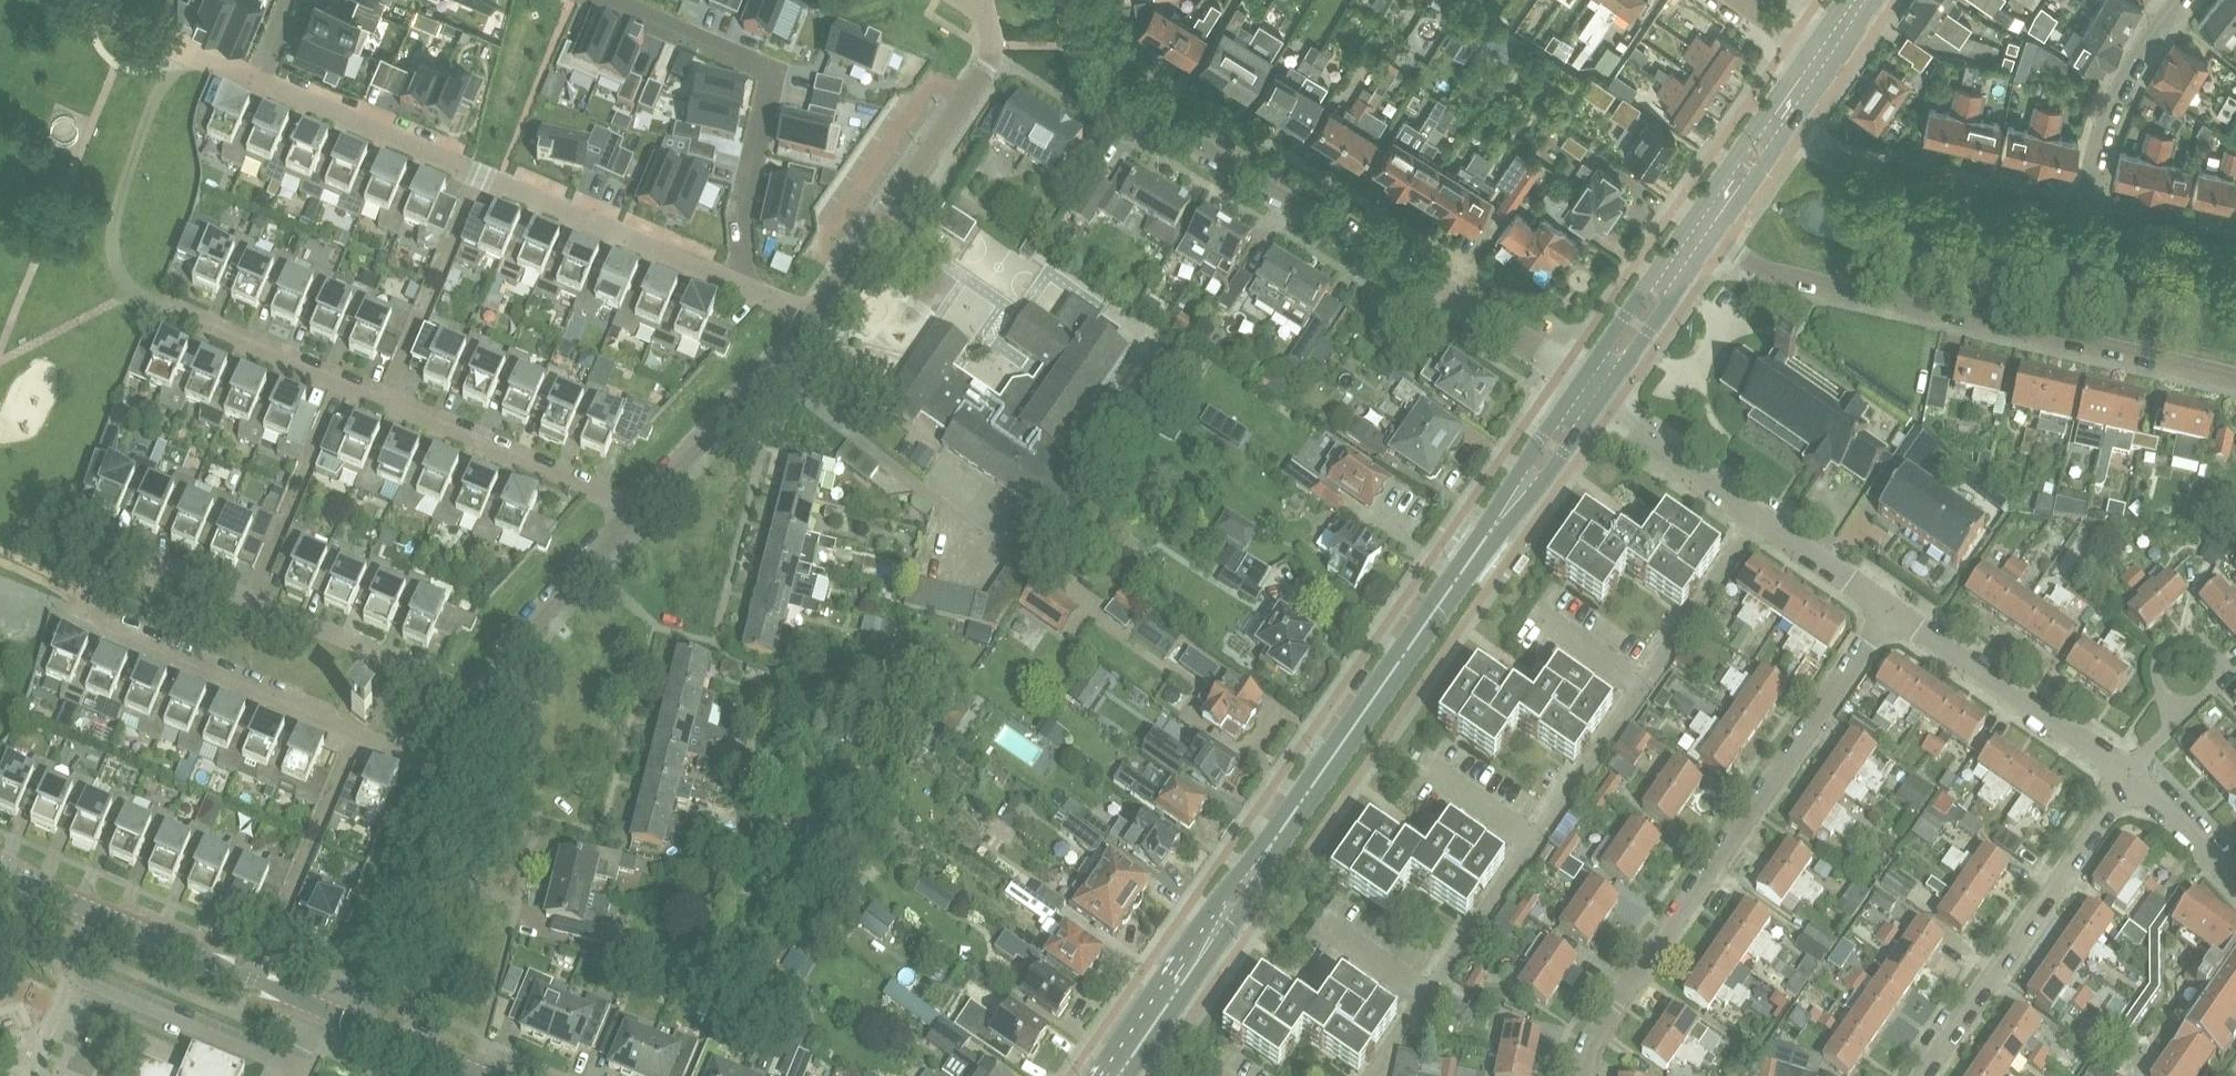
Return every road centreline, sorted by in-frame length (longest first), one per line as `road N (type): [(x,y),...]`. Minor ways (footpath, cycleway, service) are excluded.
road 1 (residential): [(489,697),(110,541),(78,615),(457,774)]
road 2 (primary): [(1118,1062),(1589,389)]
road 3 (residential): [(1564,367),(1093,76),(1077,47)]
road 4 (residential): [(1892,609),(1597,1027),(1581,1075)]
road 5 (residential): [(1702,230),(1783,275),(2235,378)]
road 6 (residential): [(736,282),(255,77)]
road 7 (residential): [(161,305),(643,504)]
road 8 (residential): [(610,0),(778,73),(743,211),(736,282)]
road 9 (residential): [(808,323),(993,55),(981,0)]
road 10 (residential): [(1920,1075),(2132,776)]
road 11 (tertiary): [(320,1008),(0,874)]
road 12 (residential): [(2083,217),(1849,166),(1775,126)]
road 13 (residential): [(2126,771),(1892,609)]
road 14 (residential): [(347,1020),(457,774)]
road 15 (residential): [(489,697),(538,613),(643,504)]
road 16 (residential): [(643,504),(808,323)]
road 17 (residential): [(2083,217),(2117,99),(2176,0)]
road 18 (residential): [(1759,516),(1610,413),(1589,389)]
road 19 (residential): [(1643,684),(1759,516)]
road 20 (primary): [(1589,389),(1702,230)]
road 21 (residential): [(1535,840),(1643,684)]
road 22 (residential): [(2193,701),(2215,687),(2219,659),(2209,644),(2182,637),(2158,655),(2155,673),(2161,689),(2181,701)]
road 23 (residential): [(1427,994),(1535,840)]
road 24 (residential): [(1892,609),(1759,516)]
road 25 (residential): [(2235,251),(2083,217)]
road 26 (tertiary): [(486,1075),(347,1020)]
road 27 (residential): [(2235,880),(2132,776)]
road 28 (residential): [(1535,840),(1428,766)]
road 29 (residential): [(1427,994),(1321,921)]
road 30 (residential): [(1643,684),(1537,611)]
road 31 (primary): [(1702,230),(1775,126)]

